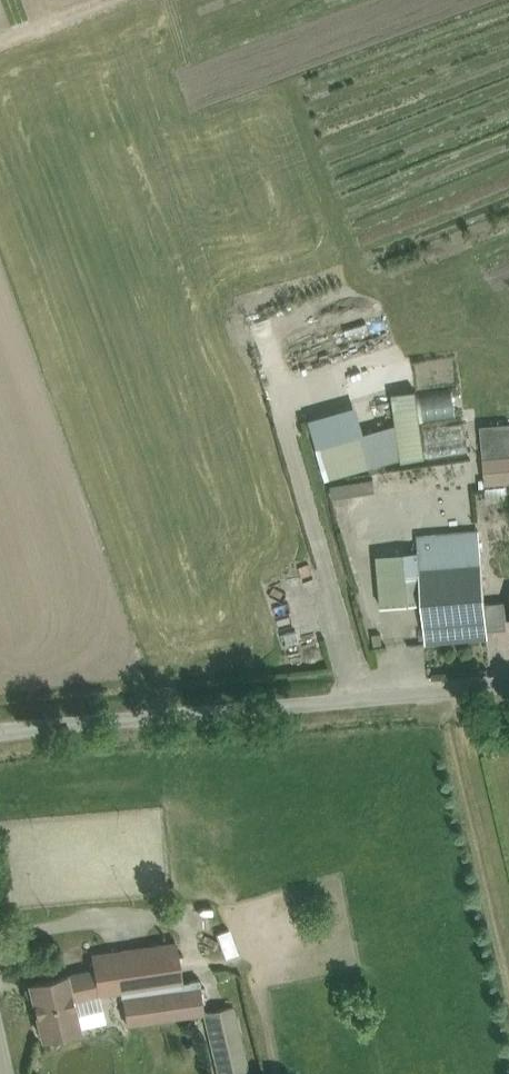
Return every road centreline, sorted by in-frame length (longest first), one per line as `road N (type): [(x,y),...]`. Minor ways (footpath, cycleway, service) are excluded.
road 1 (unclassified): [(0,739),(508,693)]

